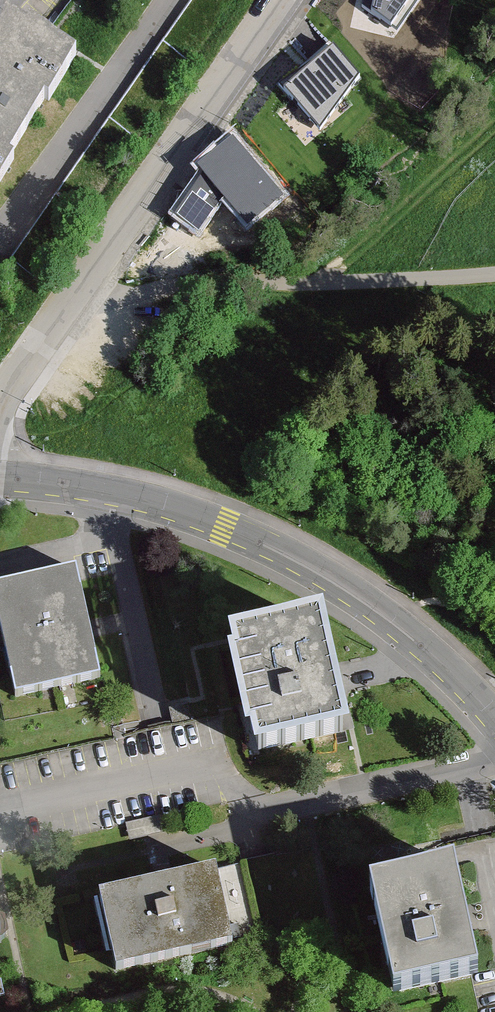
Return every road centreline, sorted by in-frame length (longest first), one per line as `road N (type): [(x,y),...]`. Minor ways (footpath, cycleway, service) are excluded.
road 1 (residential): [(0,477),(151,499),(306,564),(386,615),(494,719)]
road 2 (residential): [(0,407),(278,0)]

